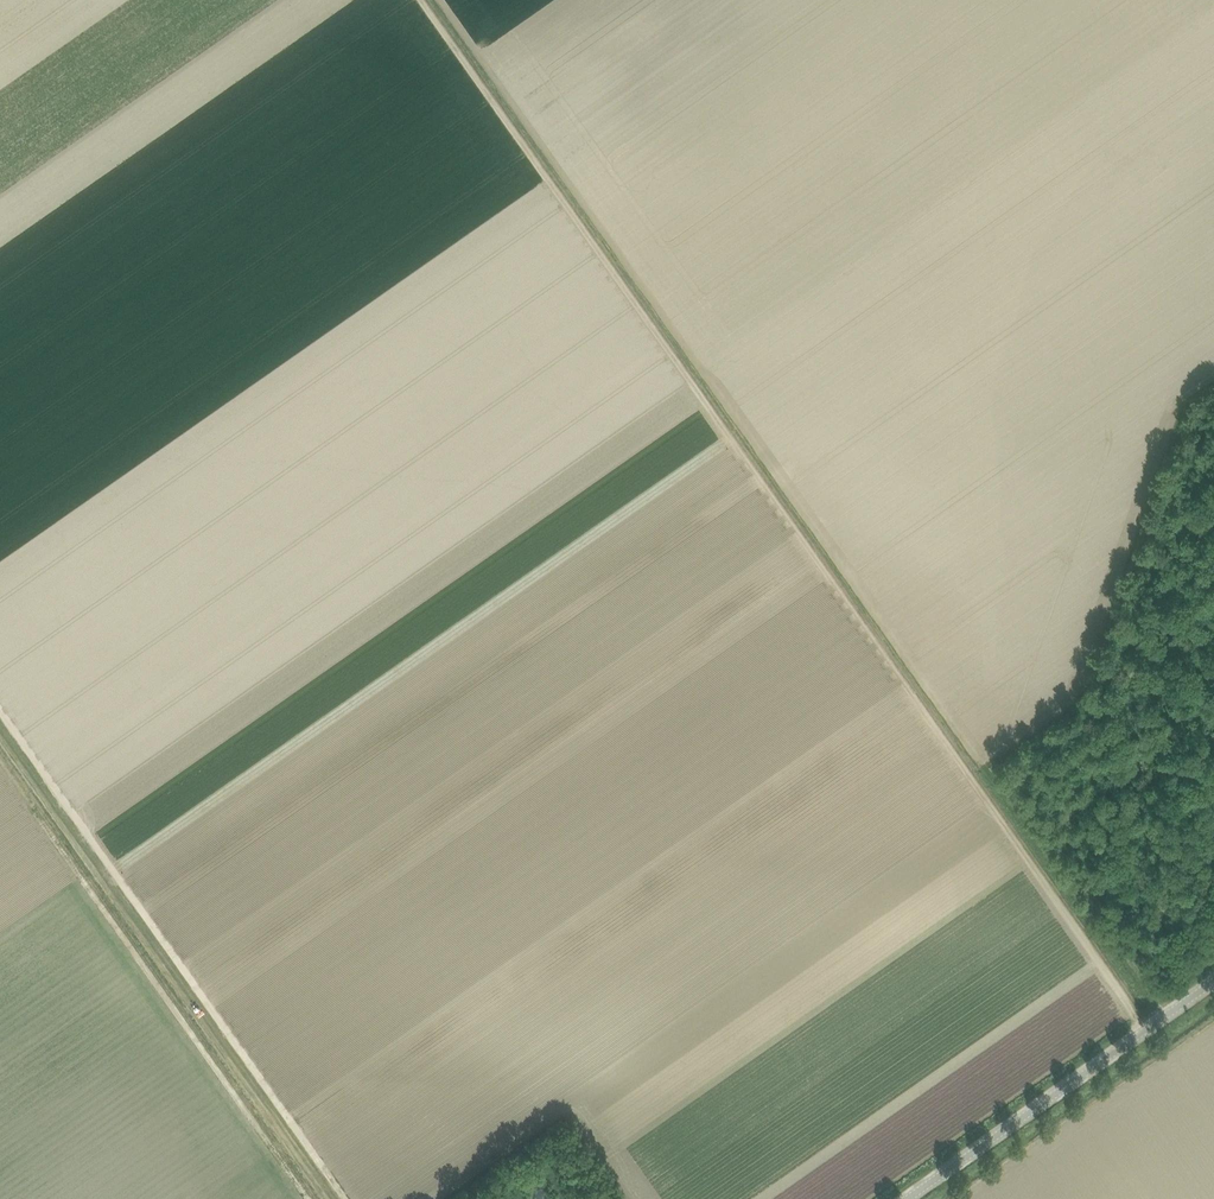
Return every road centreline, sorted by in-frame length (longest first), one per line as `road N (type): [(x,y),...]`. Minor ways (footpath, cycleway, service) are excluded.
road 1 (unclassified): [(908,1198),(1213,981)]
road 2 (track): [(1167,1015),(984,768)]
road 3 (track): [(1213,721),(1161,772),(1130,828),(1123,881),(1129,963)]

